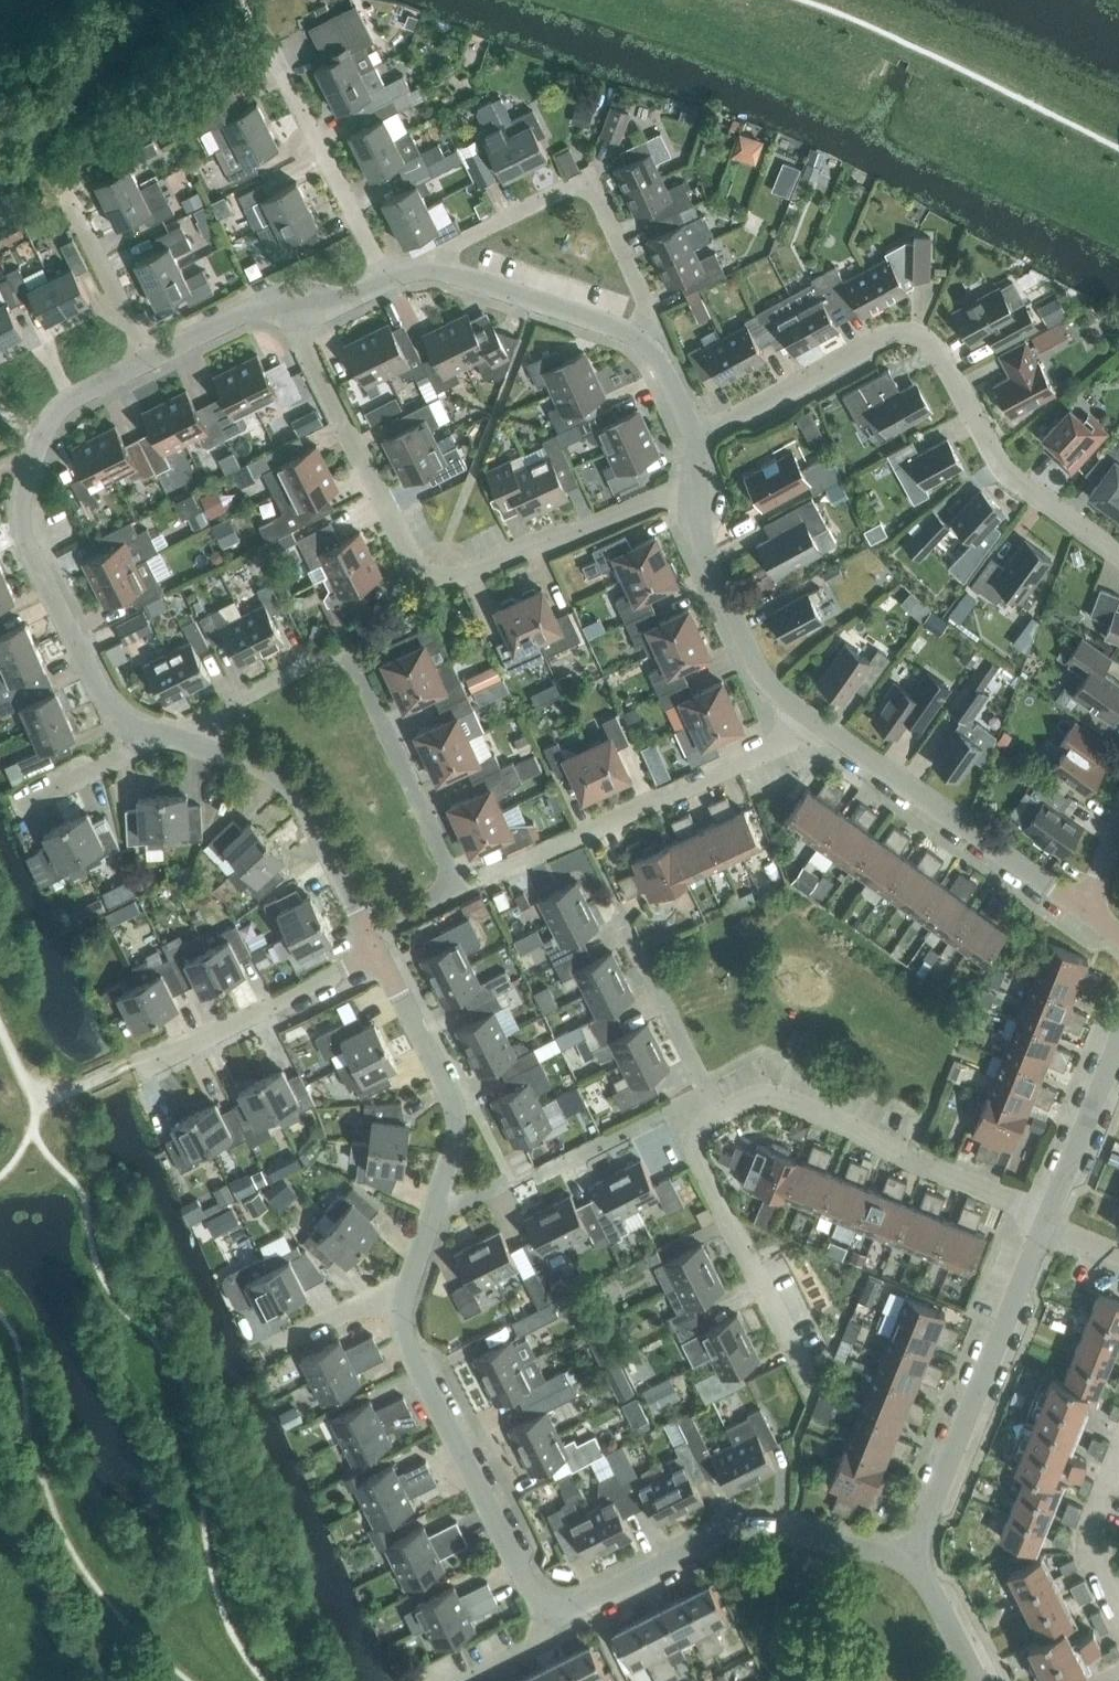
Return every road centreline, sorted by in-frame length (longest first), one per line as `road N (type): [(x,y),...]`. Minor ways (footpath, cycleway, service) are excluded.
road 1 (residential): [(814,1388),(699,1154),(707,1122),(768,1091),(1048,1216)]
road 2 (residential): [(695,481),(450,581),(419,571),(279,294)]
road 3 (residential): [(167,736),(346,643),(458,884),(365,928)]
road 4 (residential): [(1118,555),(1004,469),(939,347),(911,331),(881,337),(696,438)]
road 5 (residential): [(546,1615),(745,1526),(909,1562)]
road 6 (residential): [(482,878),(818,724)]
road 7 (residential): [(546,1615),(401,1321),(407,1281)]
road 8 (residential): [(909,1562),(1046,1221)]
road 9 (residential): [(415,262),(584,187),(601,199),(644,301),(653,349)]
road 10 (residential): [(153,735),(114,718),(22,537),(21,491),(42,434)]
road 11 (residential): [(818,724),(1084,910)]
road 12 (residential): [(365,928),(283,778),(167,736)]
road 13 (residential): [(428,1220),(456,1119),(377,952)]
road 14 (residential): [(695,481),(687,512),(764,680),(818,724)]
road 15 (residential): [(139,1072),(377,952)]
road 16 (residential): [(415,262),(635,333),(653,349)]
road 17 (residential): [(384,277),(272,52)]
road 18 (residential): [(150,359),(47,153)]
road 19 (residential): [(1118,1613),(1093,1561),(1087,1516),(1118,1435)]
road 20 (residential): [(1048,1216),(1118,1042)]
road 21 (residential): [(11,807),(153,735)]
road 22 (residential): [(268,1351),(407,1281)]
road 23 (residential): [(150,359),(279,294)]
road 24 (residential): [(981,1680),(929,1583),(909,1562)]

